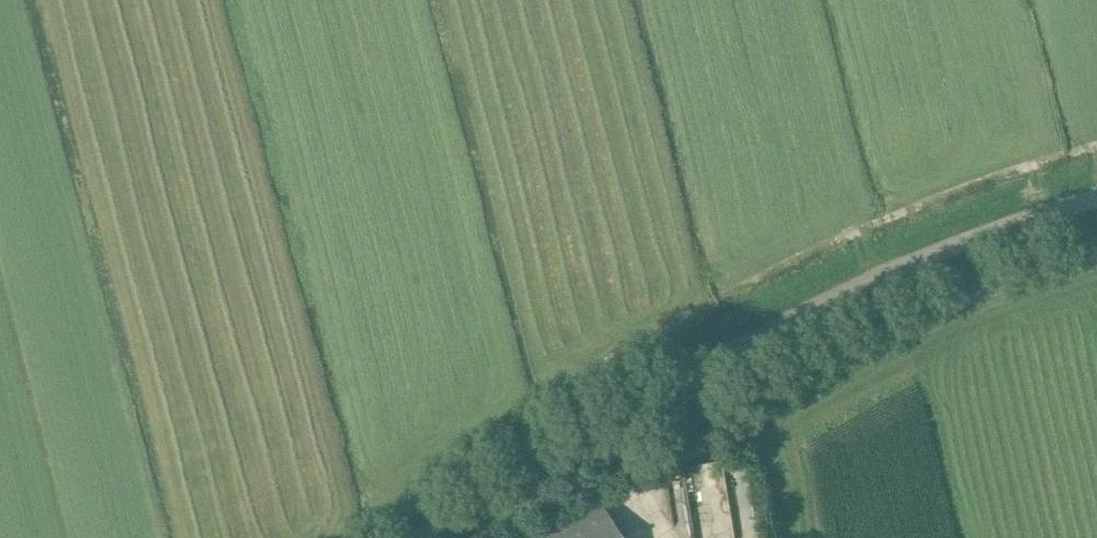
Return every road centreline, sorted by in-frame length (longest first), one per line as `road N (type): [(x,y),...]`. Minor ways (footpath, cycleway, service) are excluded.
road 1 (unclassified): [(419,537),(640,400),(857,286),(1096,198)]

